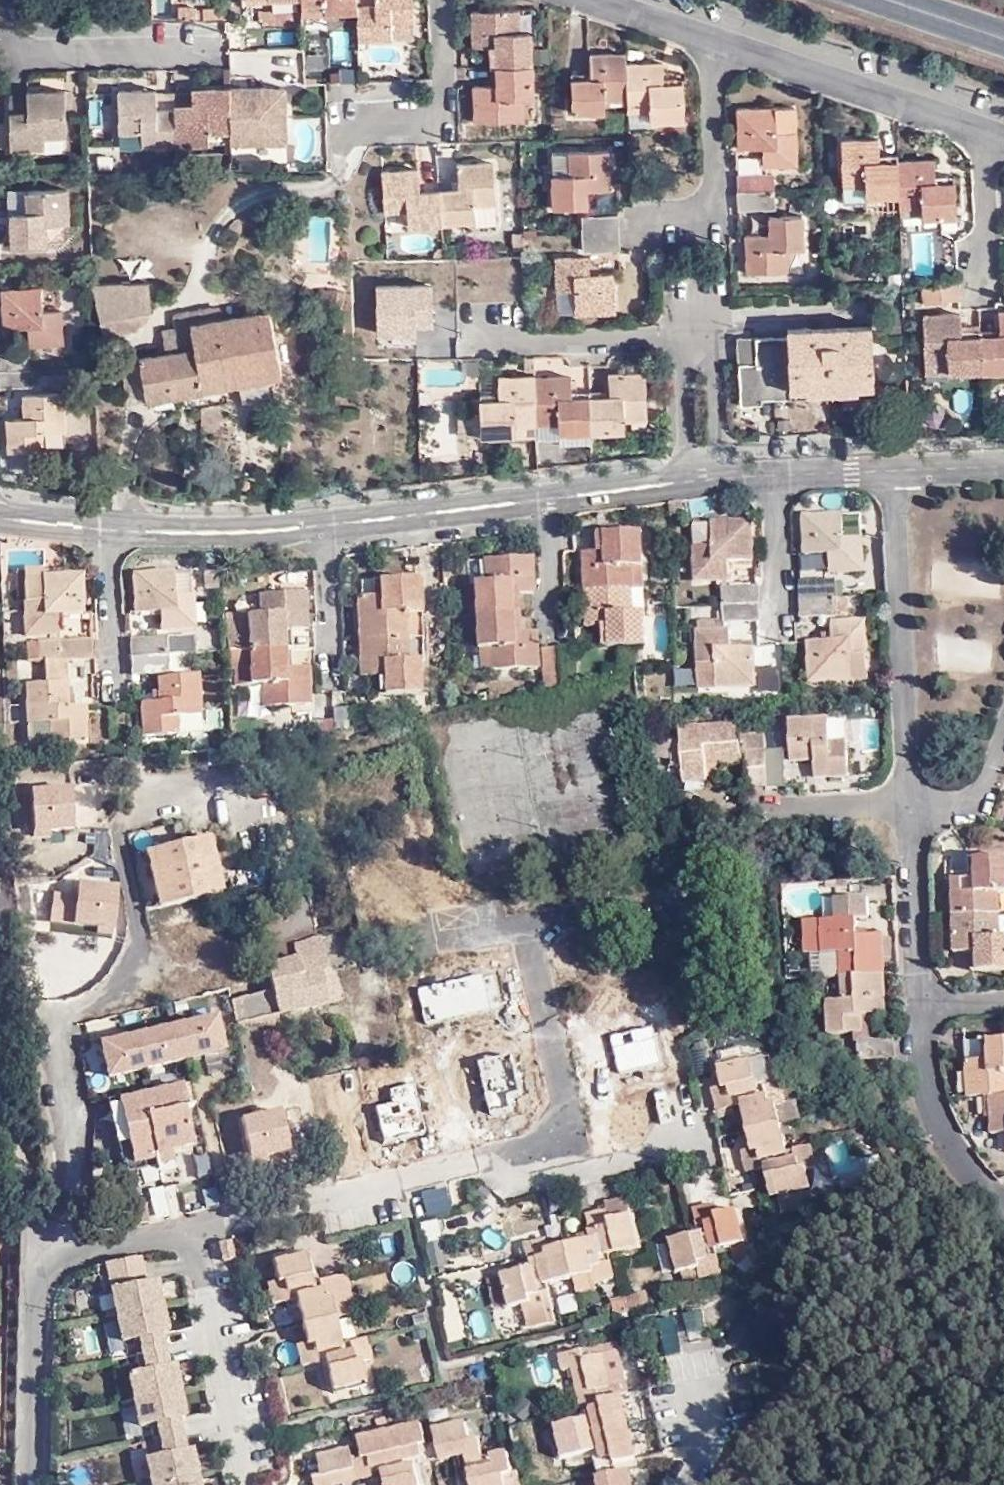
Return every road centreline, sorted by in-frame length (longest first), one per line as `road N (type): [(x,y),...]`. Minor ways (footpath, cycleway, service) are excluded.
road 1 (residential): [(895,468),(269,533),(143,534),(0,519)]
road 2 (residential): [(693,1140),(655,1156),(519,1178),(469,1168),(194,1229),(181,1245)]
road 3 (residential): [(1003,139),(593,0)]
road 4 (residential): [(916,810),(934,1083),(955,1141),(1003,1203)]
road 5 (residential): [(181,1245),(153,1236),(53,1254),(34,1271),(28,1484)]
road 6 (residential): [(895,468),(916,810)]
road 7 (residential): [(7,0),(14,49),(34,57),(218,49)]
road 8 (residential): [(240,1484),(195,1264),(181,1245)]
road 9 (track): [(1003,1301),(847,1314),(785,1345)]
road 10 (track): [(720,1484),(785,1345)]
road 11 (residential): [(1003,745),(984,794),(916,810)]

